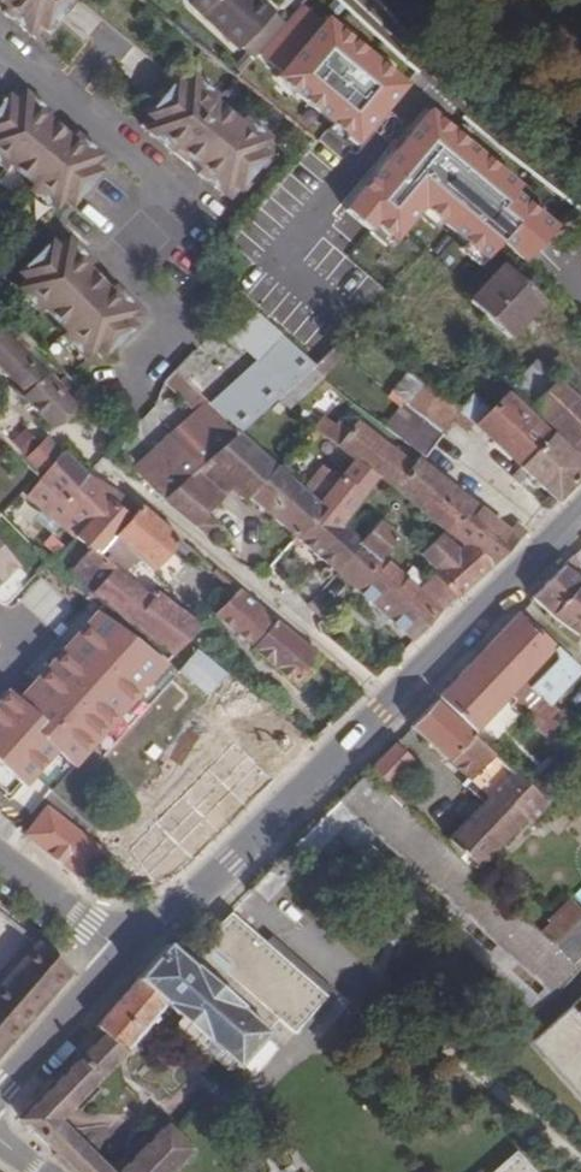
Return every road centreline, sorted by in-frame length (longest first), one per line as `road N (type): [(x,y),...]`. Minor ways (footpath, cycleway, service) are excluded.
road 1 (tertiary): [(118,952),(231,863),(580,514)]
road 2 (residential): [(368,0),(580,188)]
road 3 (tertiary): [(0,1090),(118,952)]
road 4 (residential): [(0,861),(118,952)]

